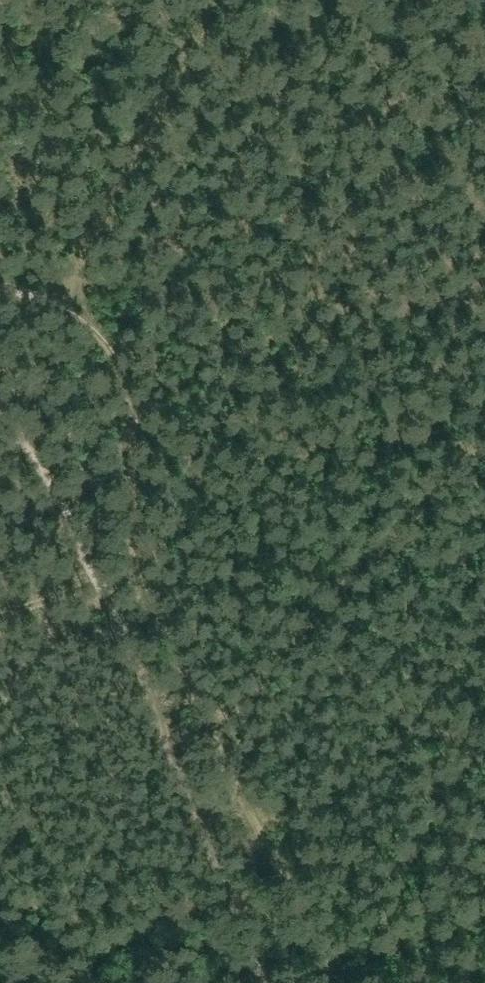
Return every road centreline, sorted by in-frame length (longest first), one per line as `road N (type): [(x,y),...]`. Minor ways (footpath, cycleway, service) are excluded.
road 1 (track): [(212,714),(145,558),(105,339),(77,293),(62,289)]
road 2 (track): [(210,0),(62,289)]
road 3 (track): [(341,982),(212,714)]
road 4 (track): [(0,608),(145,558)]

